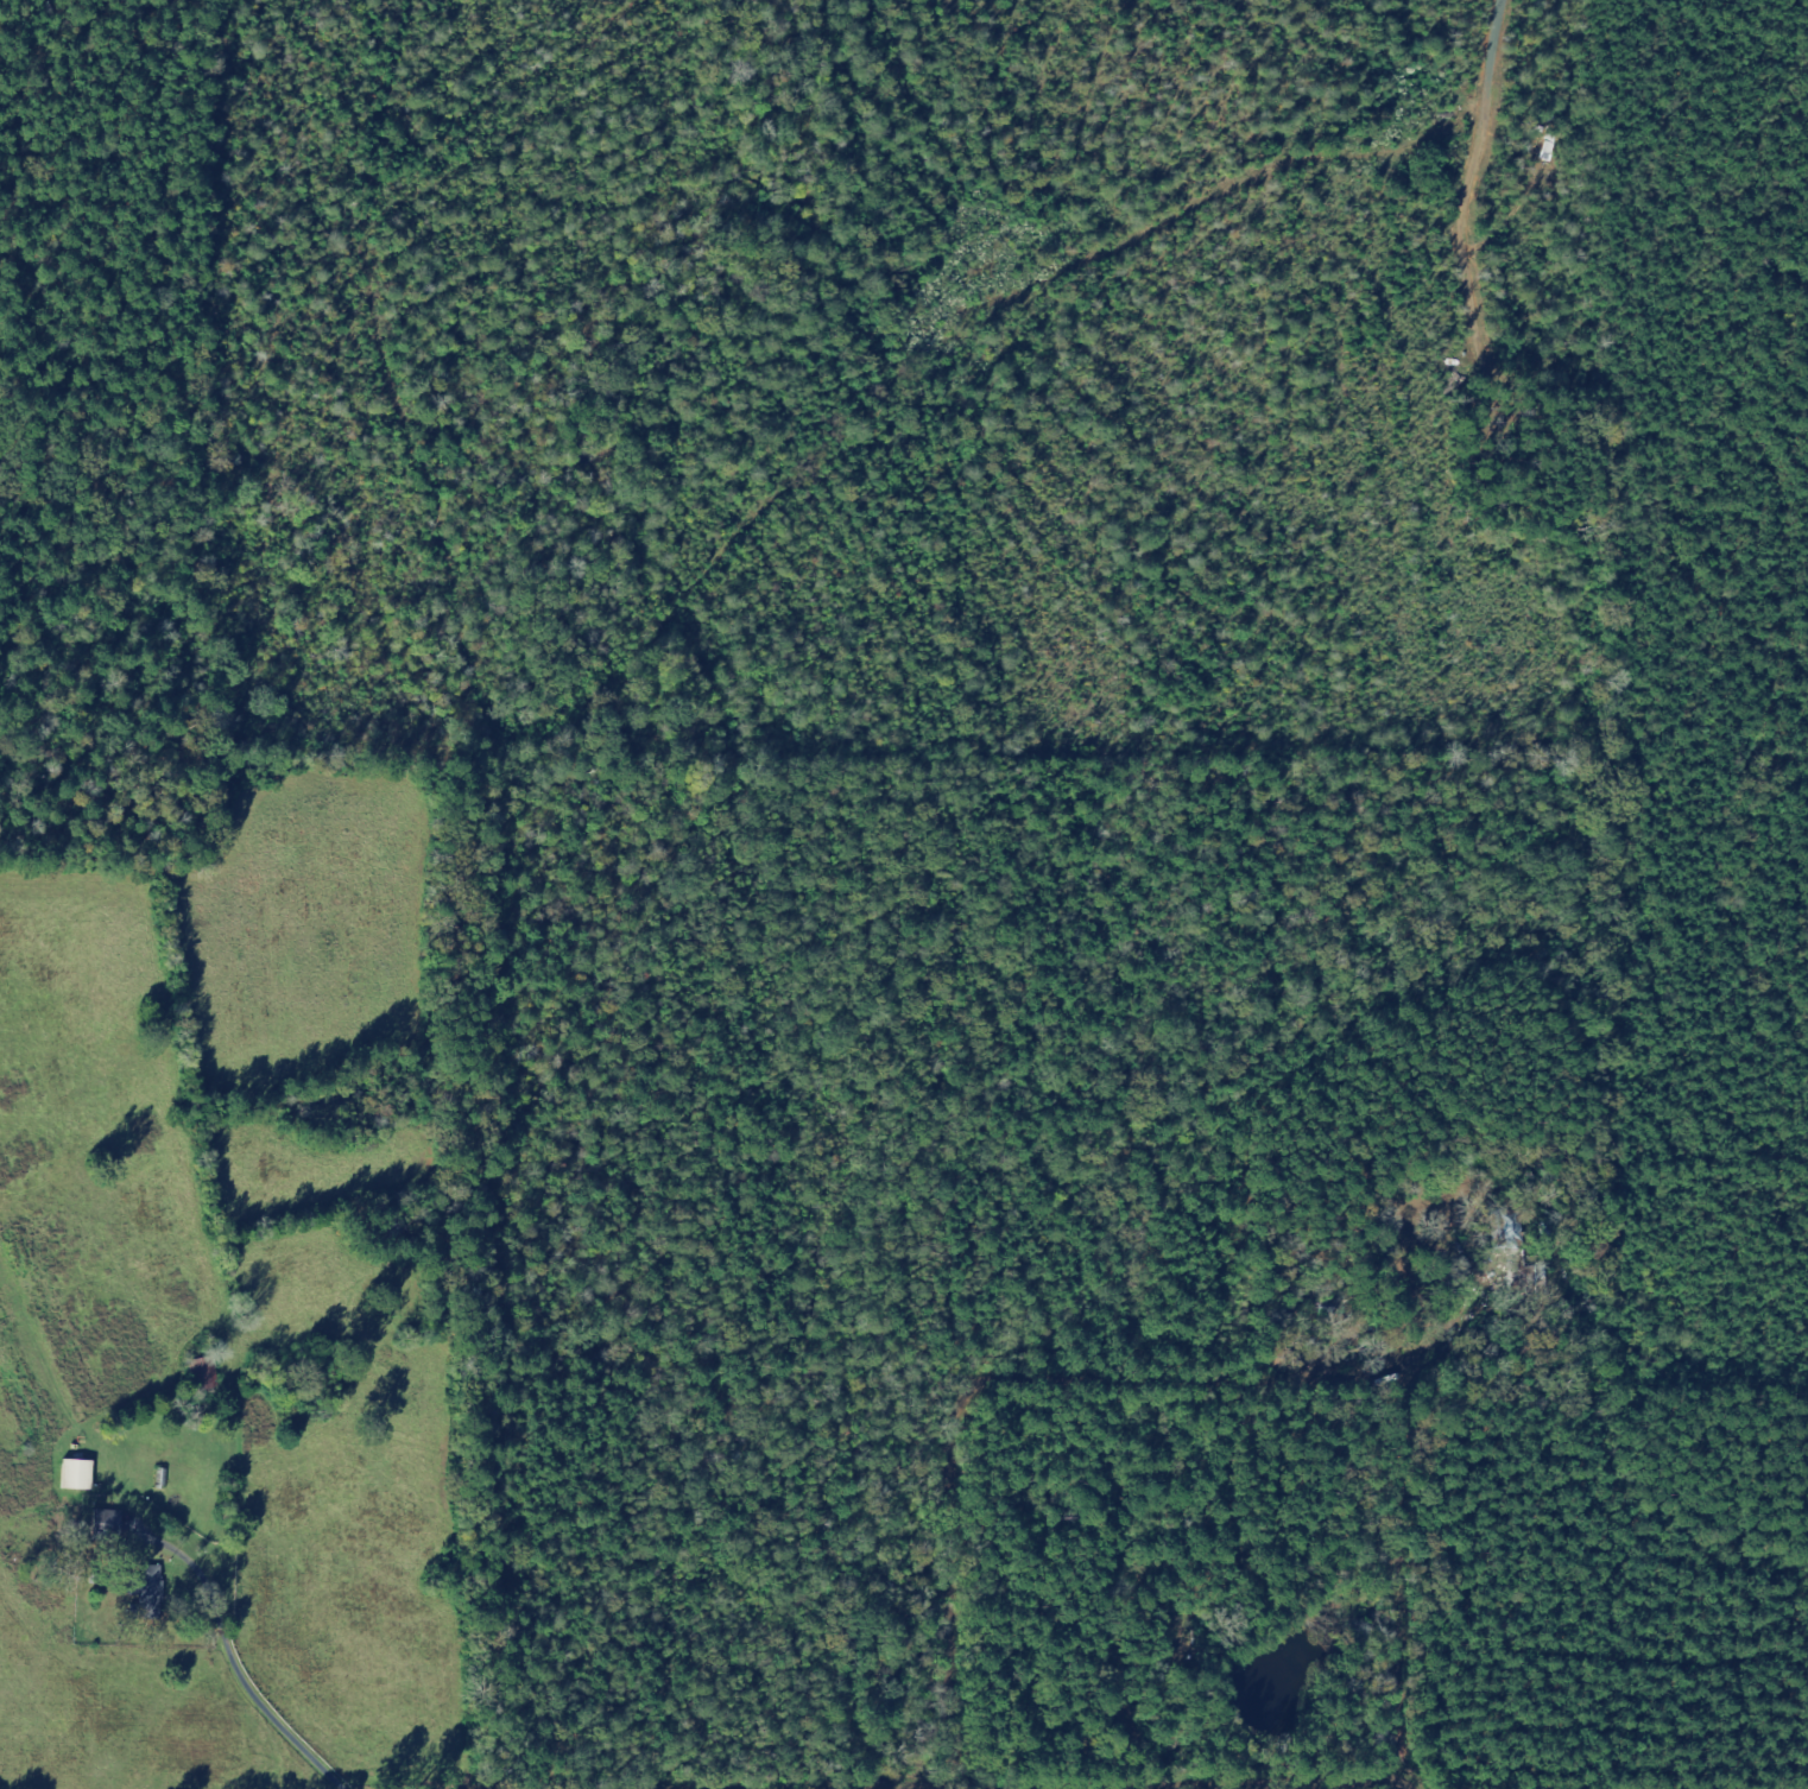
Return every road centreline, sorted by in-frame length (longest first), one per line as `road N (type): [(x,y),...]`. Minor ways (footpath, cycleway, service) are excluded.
road 1 (residential): [(402,1788),(278,1737),(220,1660),(107,1458)]
road 2 (residential): [(1428,1788),(1235,1788)]

